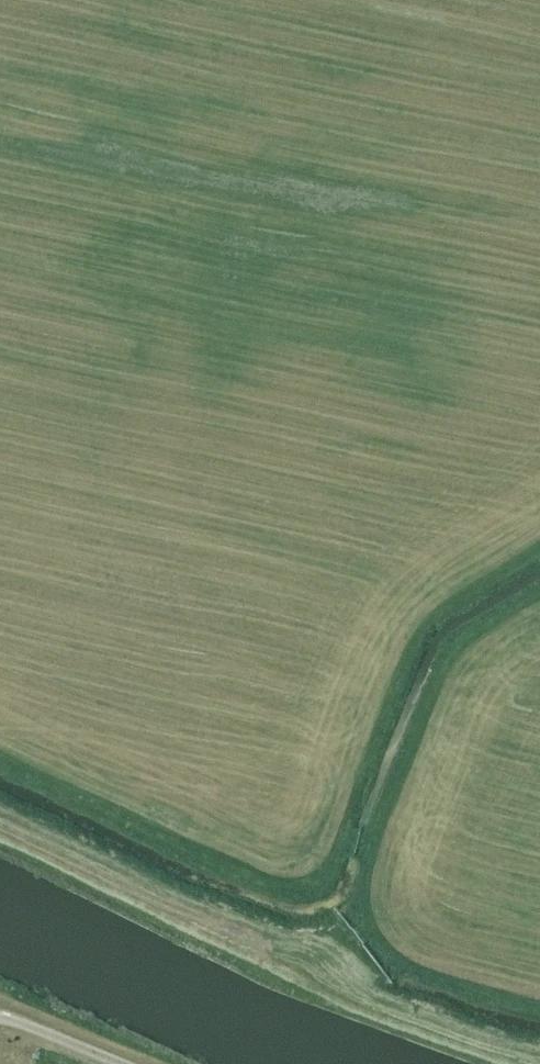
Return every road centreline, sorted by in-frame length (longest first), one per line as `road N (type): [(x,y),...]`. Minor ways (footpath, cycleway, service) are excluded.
road 1 (track): [(311,969),(0,826)]

